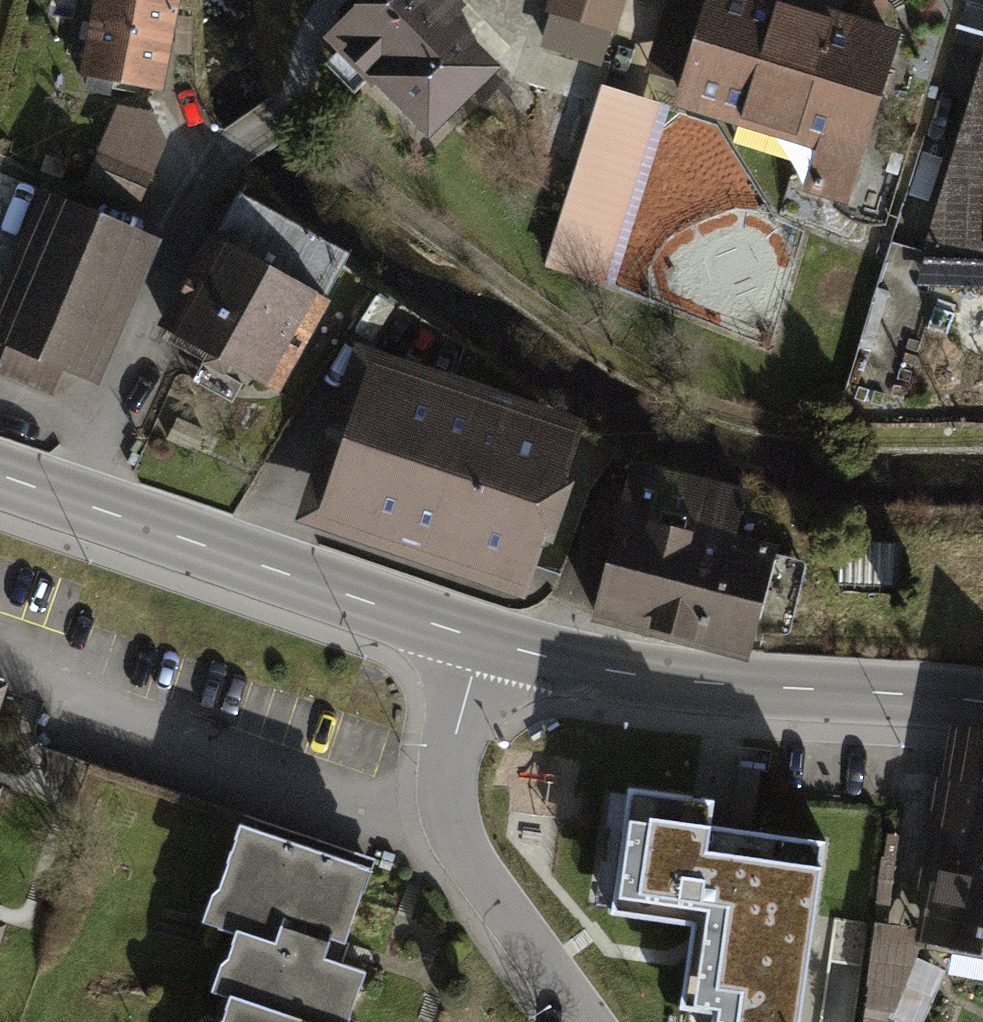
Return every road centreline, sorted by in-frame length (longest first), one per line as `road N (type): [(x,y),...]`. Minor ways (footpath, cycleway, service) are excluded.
road 1 (secondary): [(481,640),(0,476)]
road 2 (secondary): [(982,703),(669,680),(481,640)]
road 3 (residential): [(481,640),(448,806),(582,1021)]

